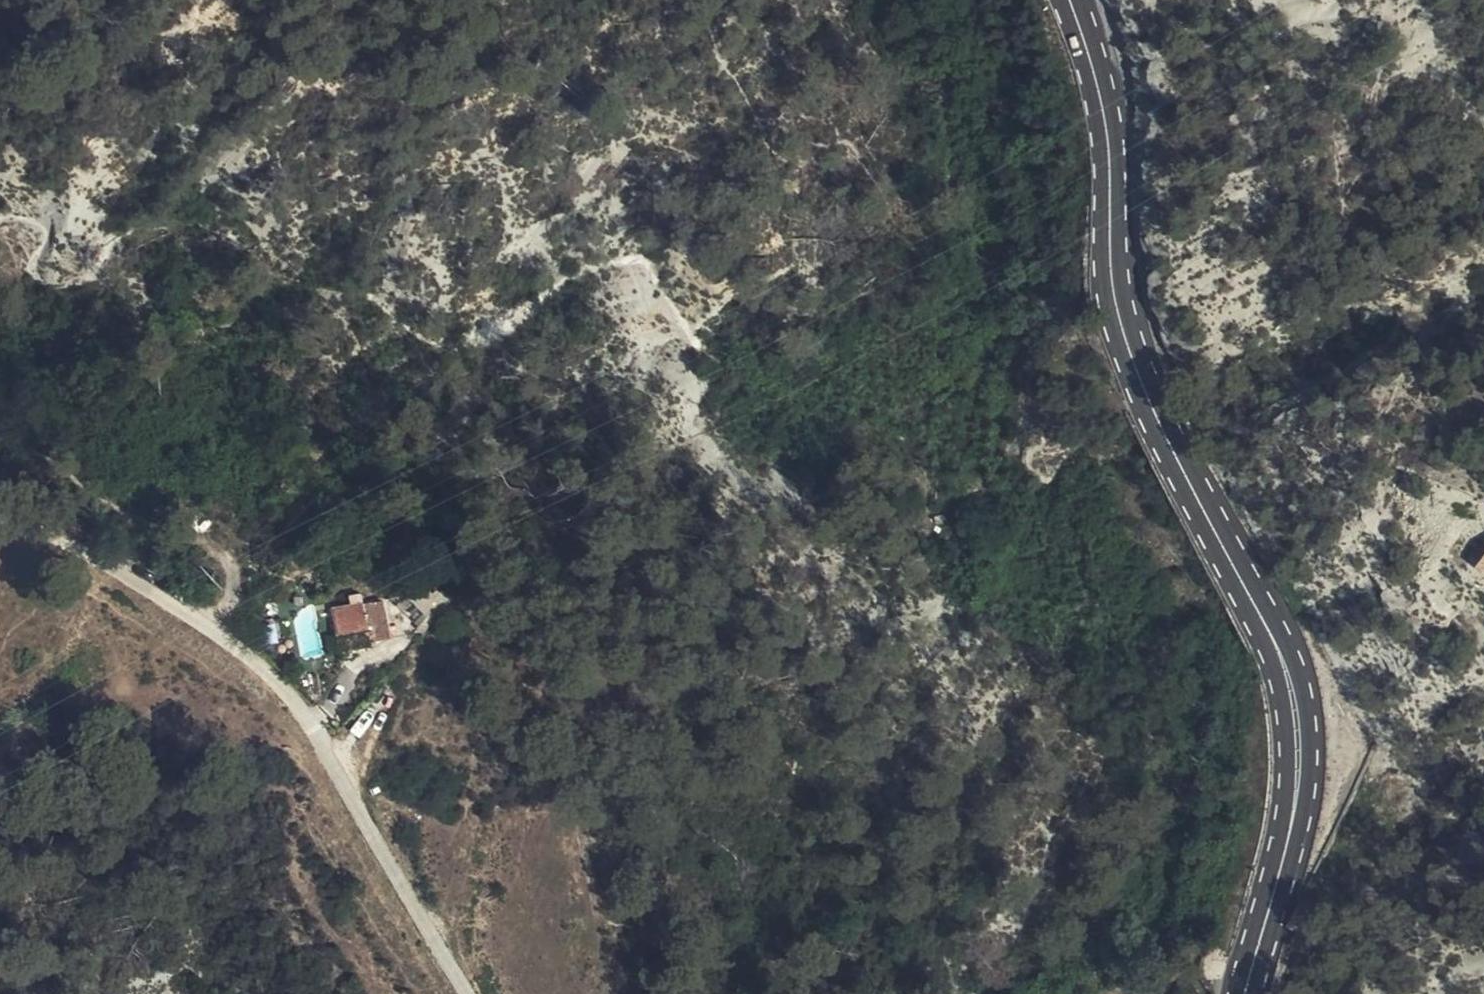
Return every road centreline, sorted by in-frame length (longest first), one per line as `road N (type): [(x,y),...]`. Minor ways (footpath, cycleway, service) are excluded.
road 1 (primary): [(1245,993),(1296,808),(1293,699),(1273,639),(1178,461),(1118,315),(1108,145),(1069,0)]
road 2 (track): [(0,527),(65,541),(234,646),(328,748),(407,897),(469,993)]

